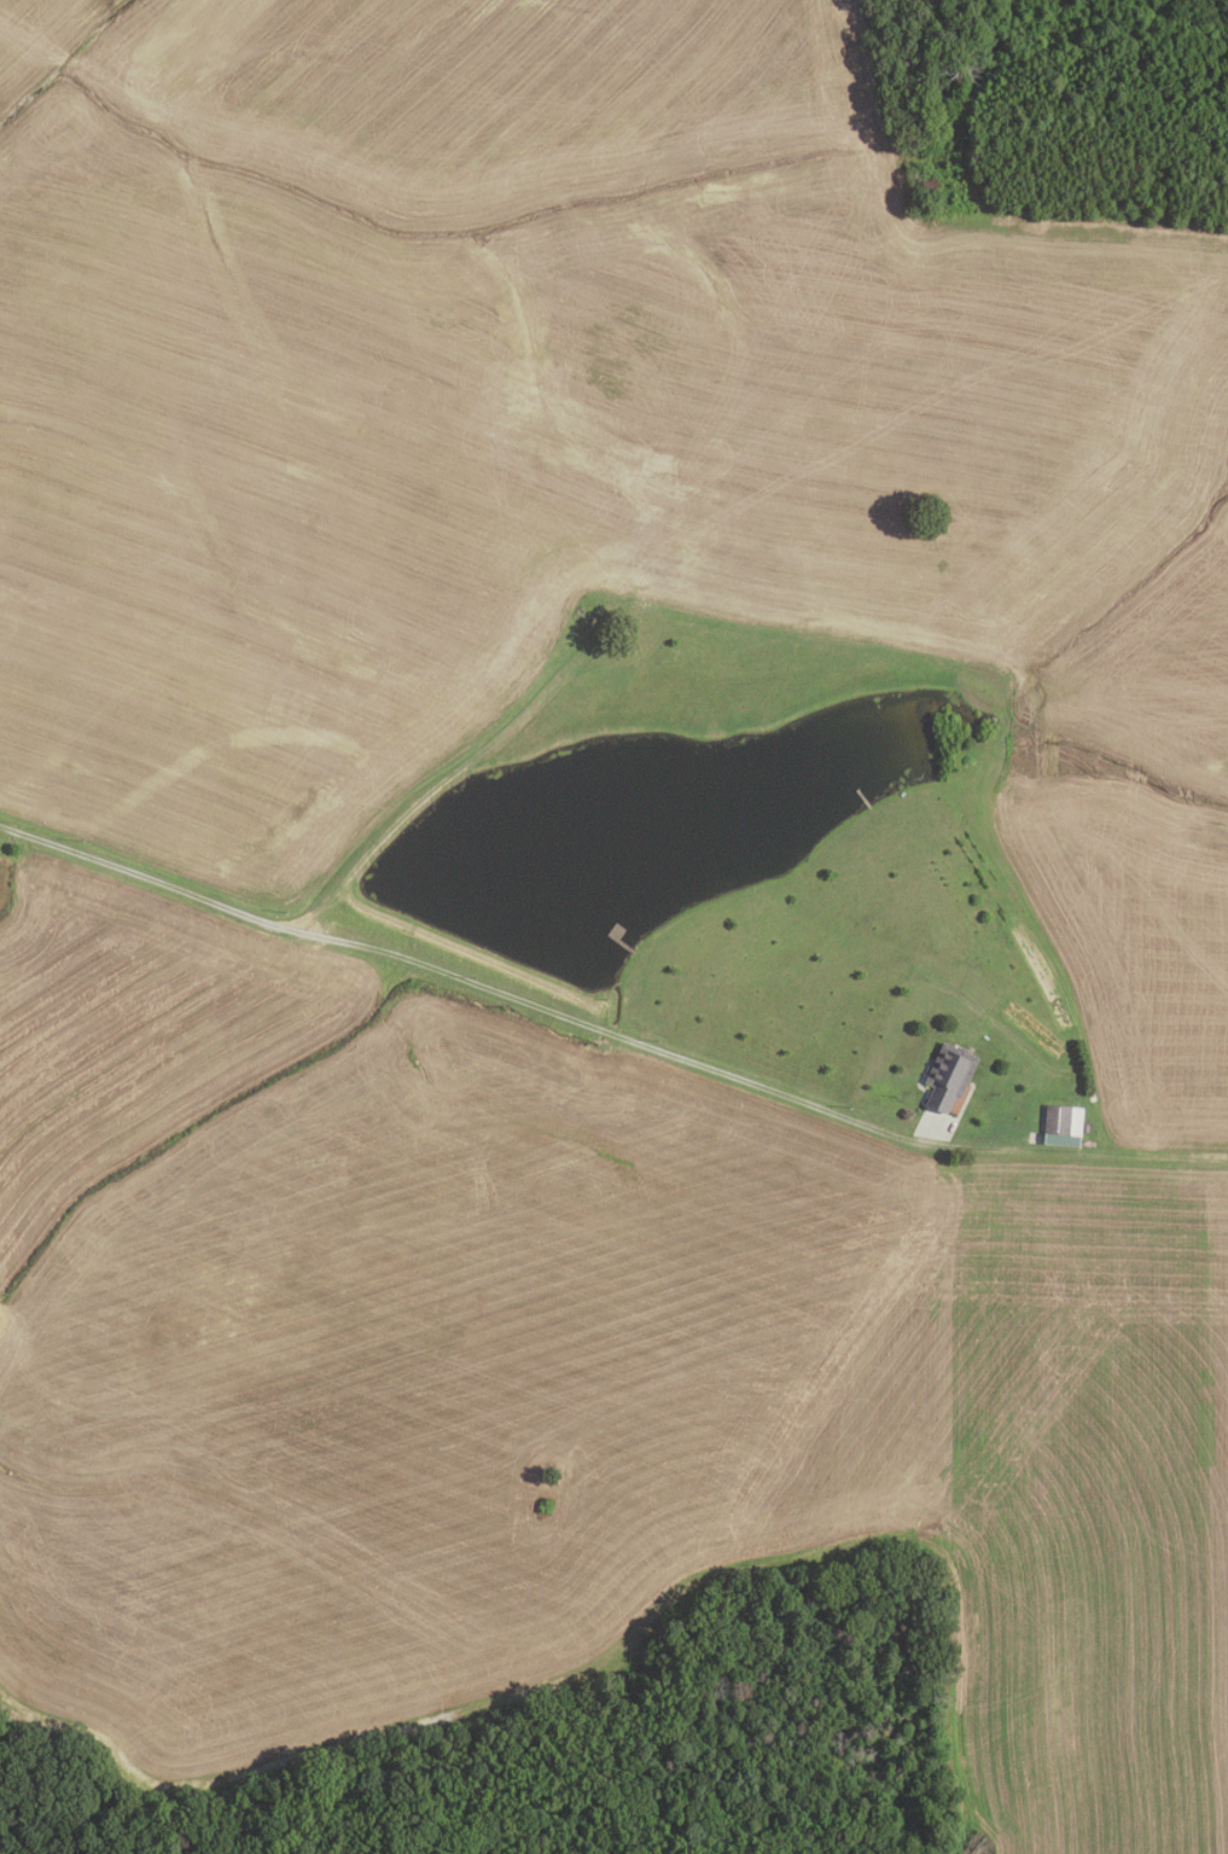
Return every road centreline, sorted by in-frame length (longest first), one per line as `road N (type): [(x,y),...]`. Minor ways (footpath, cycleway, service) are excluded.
road 1 (track): [(955,1147),(1227,1165)]

